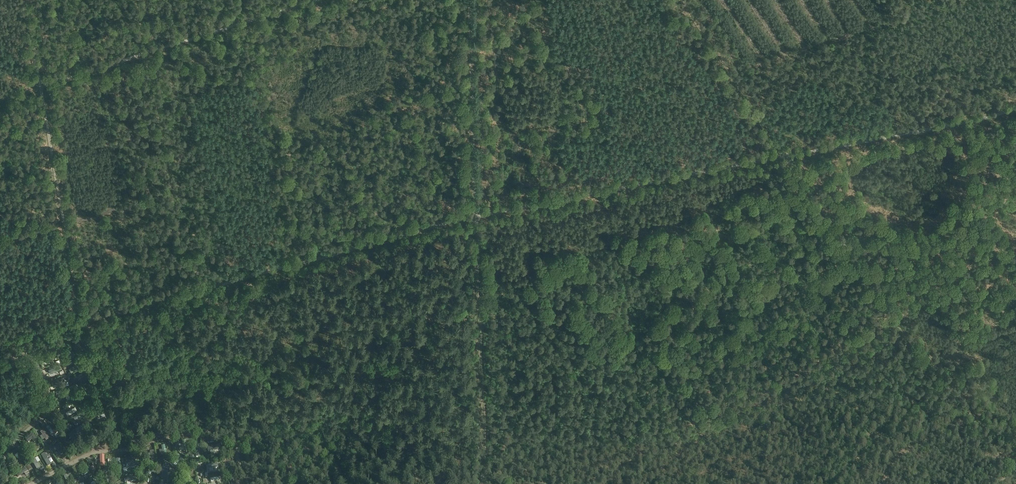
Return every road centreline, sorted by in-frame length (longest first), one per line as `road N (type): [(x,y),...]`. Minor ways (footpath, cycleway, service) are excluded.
road 1 (track): [(1015,108),(477,217),(81,323)]
road 2 (track): [(1015,459),(999,457),(892,318),(681,0)]
road 3 (track): [(470,0),(483,483)]
road 4 (track): [(892,318),(679,445),(543,483)]
road 5 (track): [(621,188),(738,378),(798,434),(797,483)]
road 6 (track): [(81,323),(41,85)]
road 7 (track): [(312,0),(146,53)]

